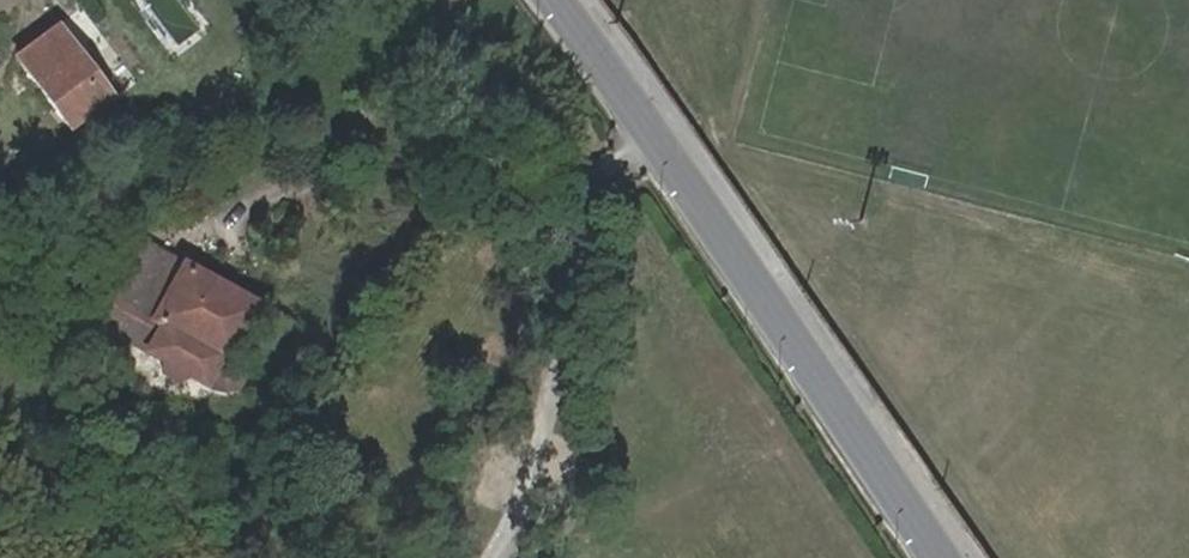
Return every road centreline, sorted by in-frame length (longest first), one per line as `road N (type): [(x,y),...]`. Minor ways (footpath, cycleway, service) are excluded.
road 1 (tertiary): [(558,0),(938,557)]

